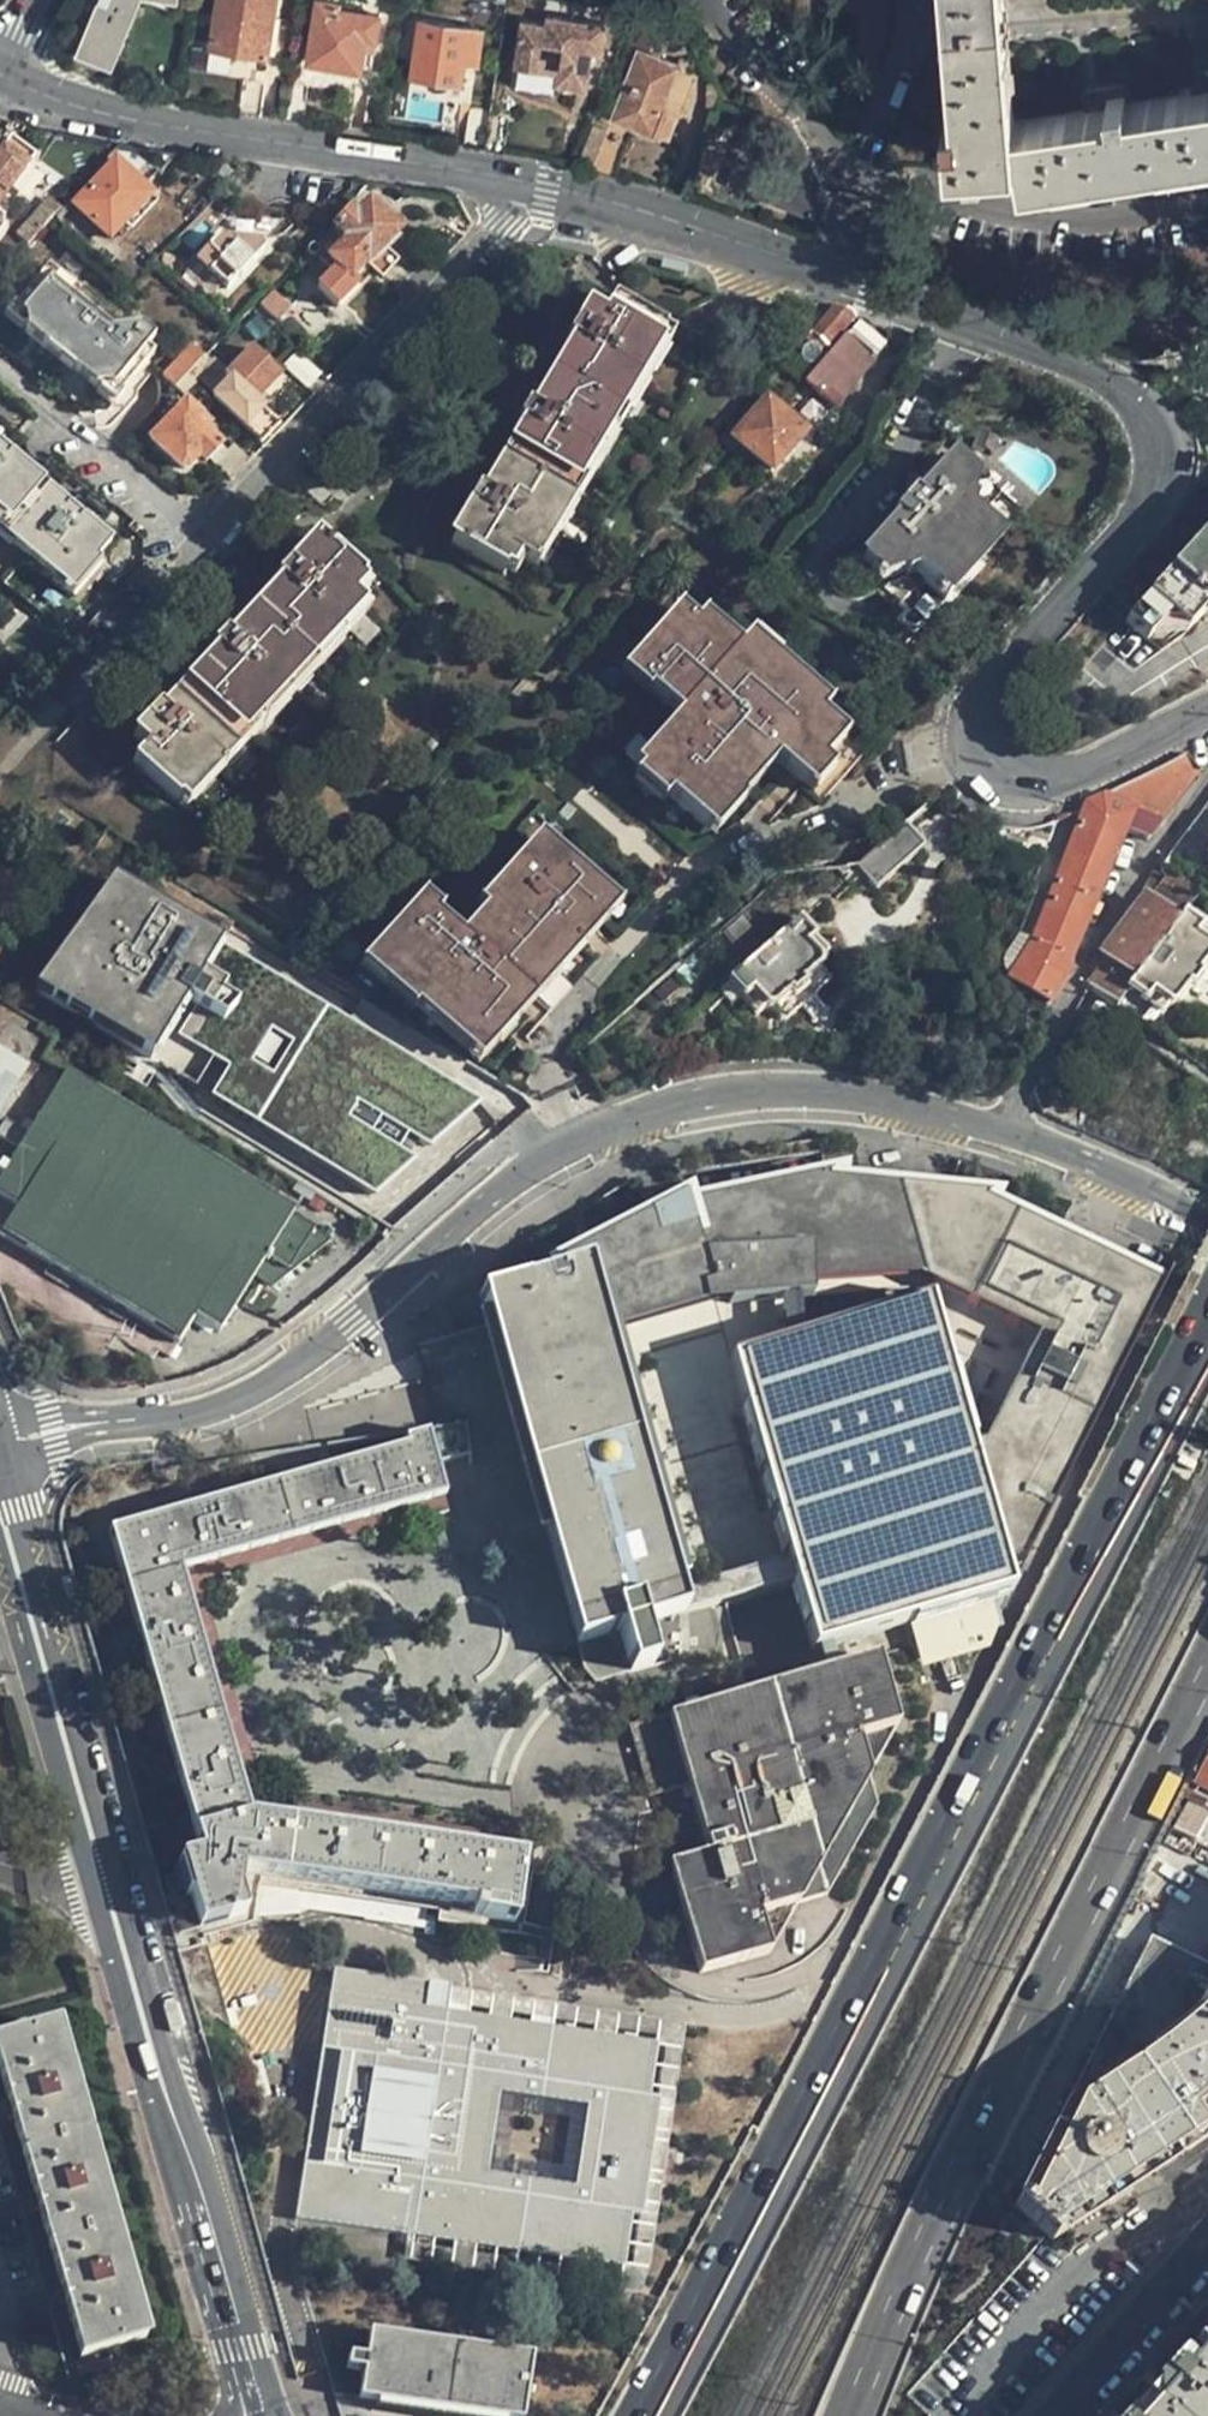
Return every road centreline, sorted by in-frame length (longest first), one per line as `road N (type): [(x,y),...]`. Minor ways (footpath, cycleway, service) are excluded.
road 1 (residential): [(516,183),(700,231),(1066,360),(1130,392),(1153,419),(1161,452),(1151,499),(978,694),(969,751),(1001,780),(1041,784),(1100,768),(1207,713)]
road 2 (trunk): [(1207,1316),(646,2415)]
road 3 (residential): [(0,1440),(195,1416),(279,1377),(352,1325),(447,1236),(592,1134),(687,1102),(771,1090),(857,1095),(1005,1130)]
road 4 (secondary): [(0,1485),(105,1886),(263,2415)]
road 5 (trunk): [(850,2415),(1207,1673)]
road 6 (residential): [(0,74),(119,117),(516,183)]
road 7 (residential): [(200,536),(502,224),(516,183)]
road 8 (residential): [(1005,1130),(1067,995),(1207,778)]
road 9 (residential): [(200,536),(0,370)]
road 10 (secondary): [(1055,2415),(1207,2235)]
road 11 (residential): [(1005,1130),(1207,1219)]
road 12 (residential): [(62,684),(200,536)]

